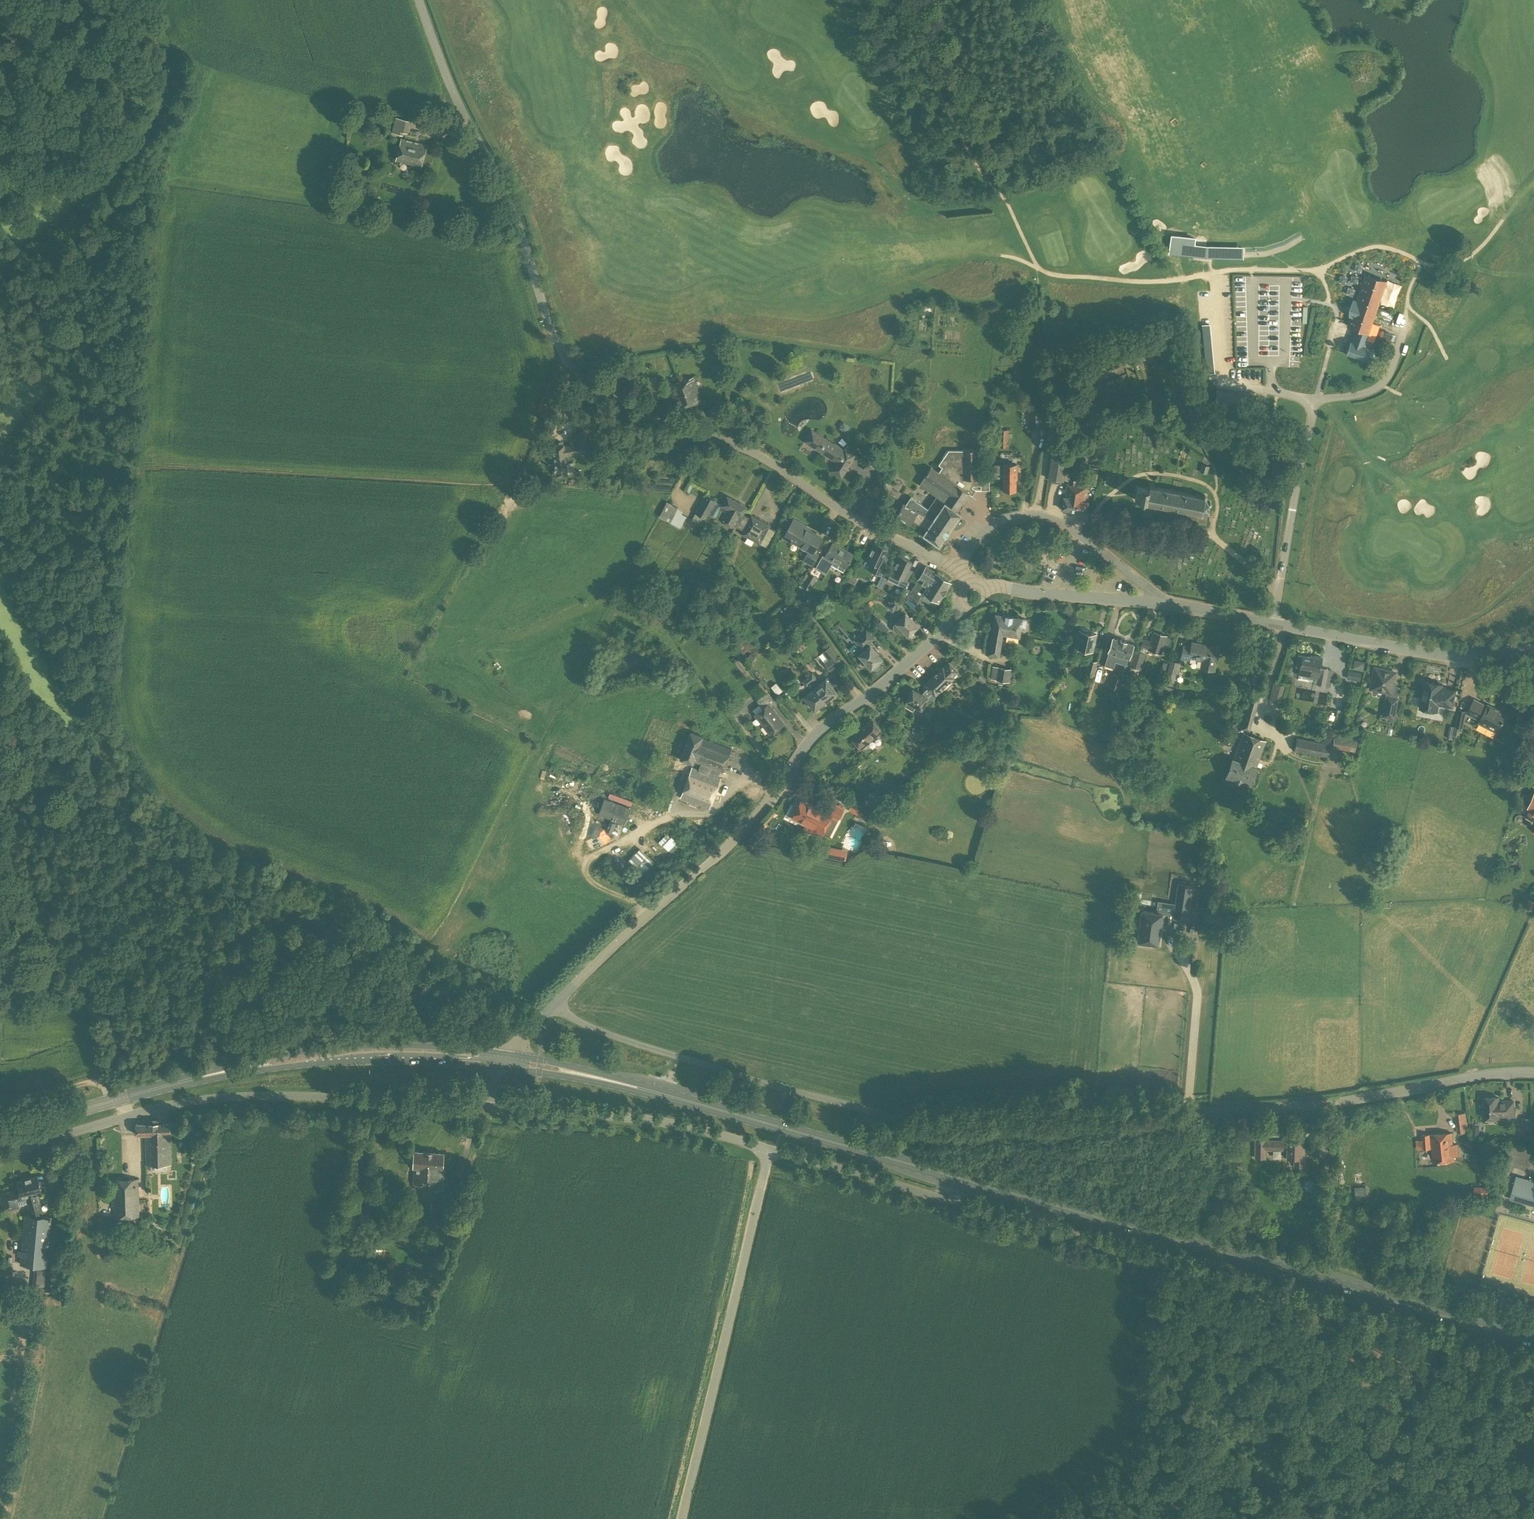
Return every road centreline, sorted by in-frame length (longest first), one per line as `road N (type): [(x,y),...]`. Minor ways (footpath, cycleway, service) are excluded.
road 1 (primary): [(1533,1342),(684,1100),(501,1059)]
road 2 (unclassified): [(1533,1073),(1321,1105),(931,1127),(631,1043),(554,1006)]
road 3 (tertiary): [(958,569),(843,511),(764,458),(619,399),(571,365),(521,228),(458,102),(420,0)]
road 4 (unclassified): [(1533,1403),(1468,1358),(1398,1328),(770,1150)]
road 5 (tertiary): [(554,1006),(737,837),(821,730),(957,614)]
road 6 (unclassified): [(685,1518),(770,1150)]
road 7 (tertiary): [(1533,651),(1428,652),(1161,604)]
road 8 (primary): [(501,1059),(355,1052),(155,1088)]
road 9 (unclassified): [(157,1109),(270,1096),(491,1107)]
road 10 (unclassified): [(770,1150),(648,1120),(491,1107)]
road 11 (residential): [(1161,604),(1044,515),(997,523),(958,569)]
road 12 (track): [(1338,1518),(1336,1310)]
road 13 (track): [(1293,908),(1325,764),(1287,754)]
road 14 (tertiary): [(1161,604),(993,586)]
road 15 (unclassified): [(0,1155),(157,1109)]
road 16 (primary): [(155,1088),(0,1128)]

